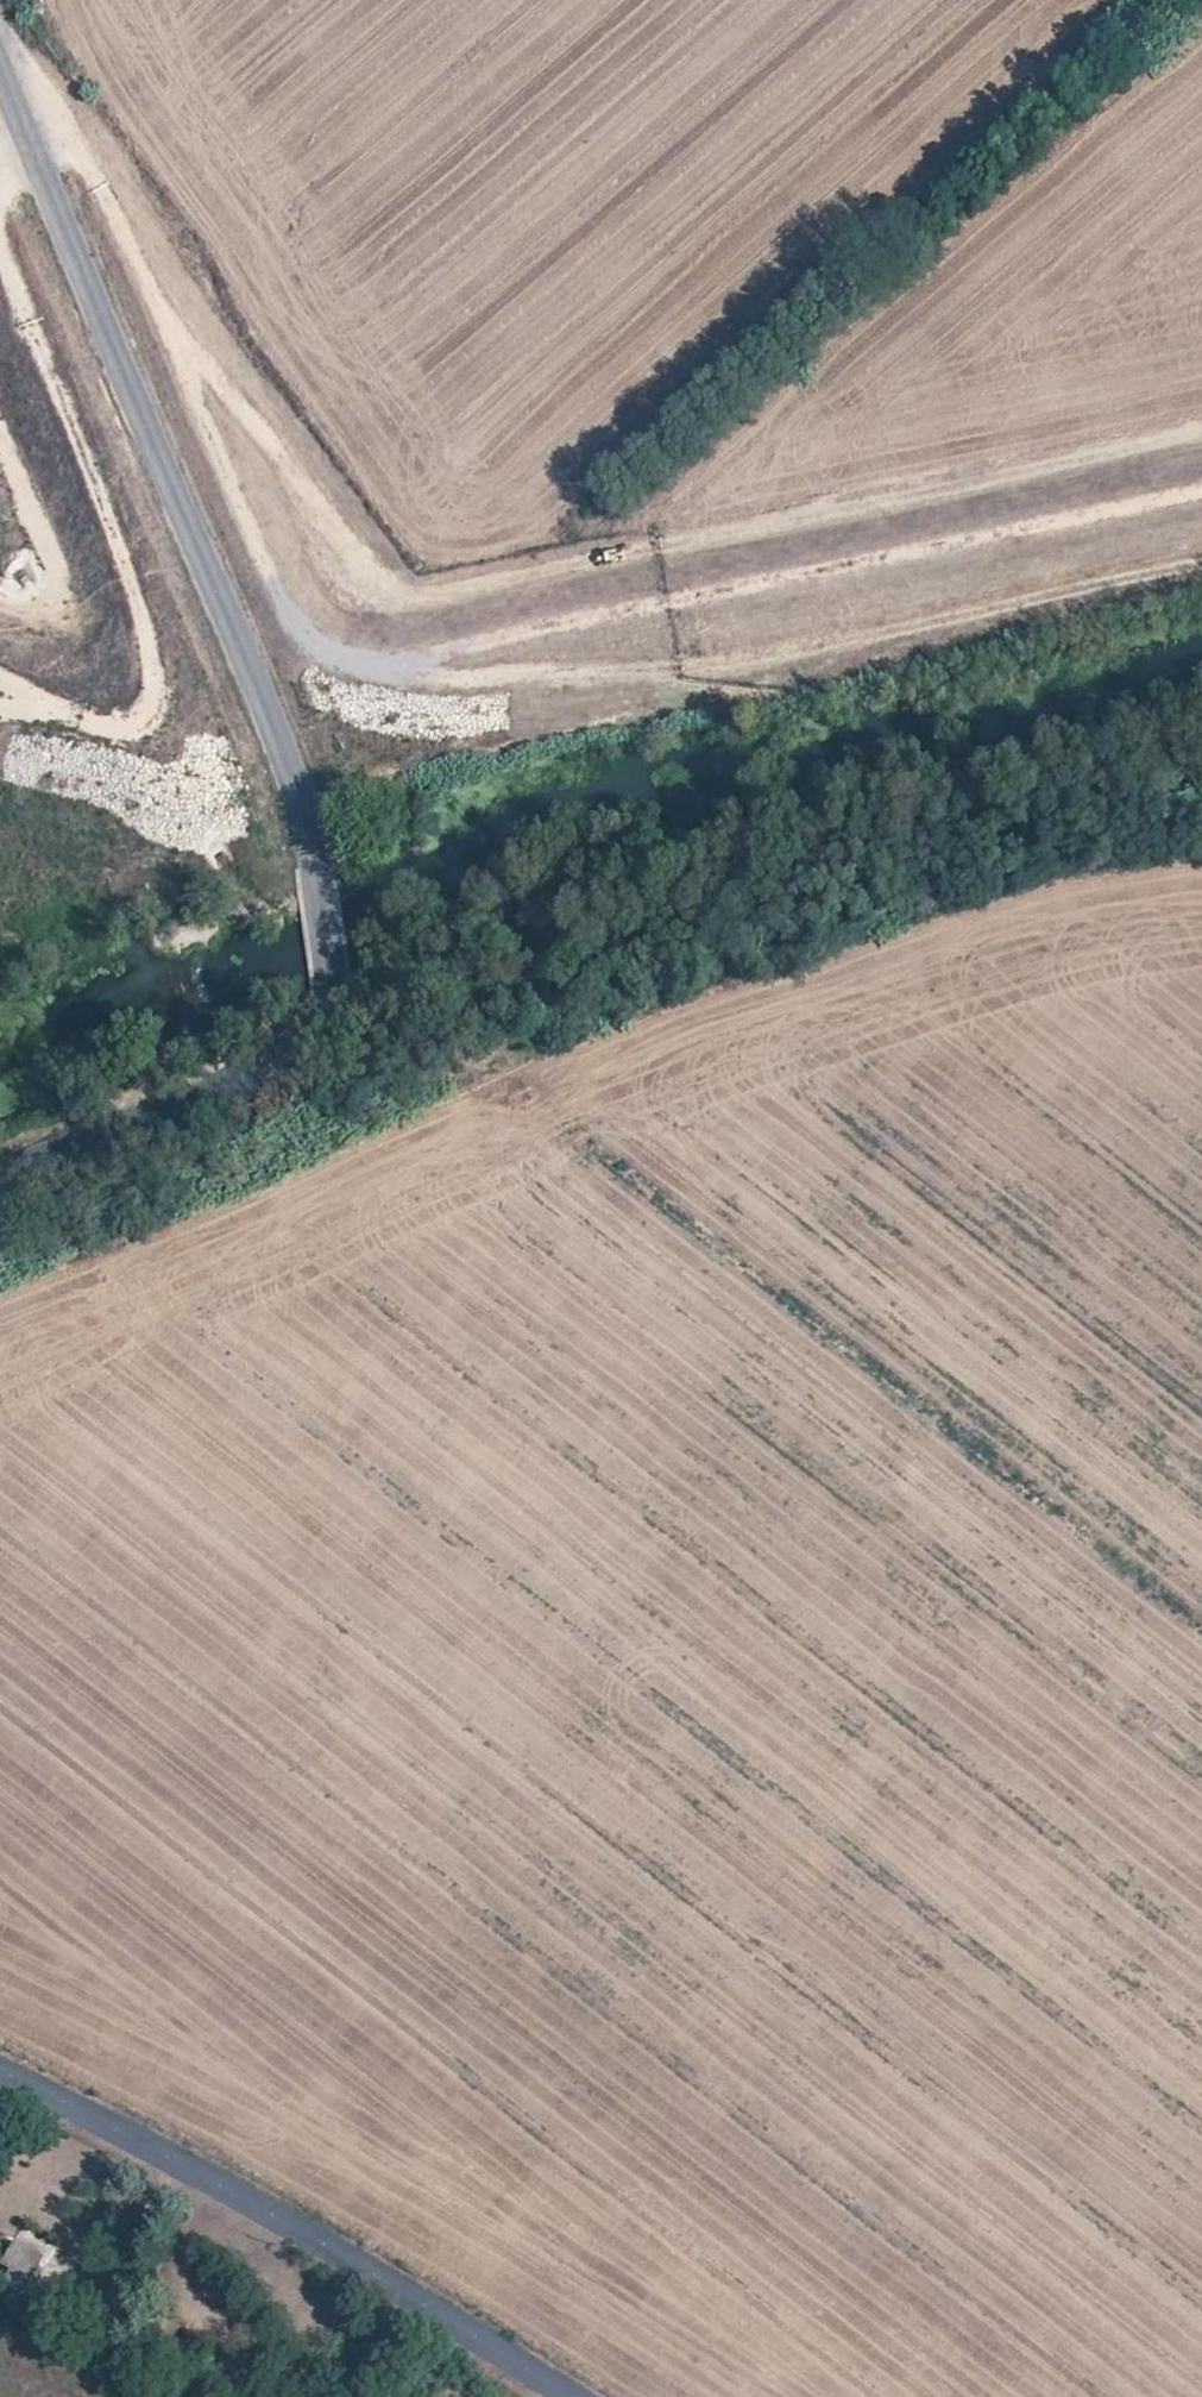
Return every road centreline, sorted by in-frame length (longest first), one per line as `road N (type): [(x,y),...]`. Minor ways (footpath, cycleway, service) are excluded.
road 1 (tertiary): [(0,78),(305,804),(331,998),(269,1071),(0,1182)]
road 2 (tertiary): [(0,2075),(100,2122),(563,2396)]

